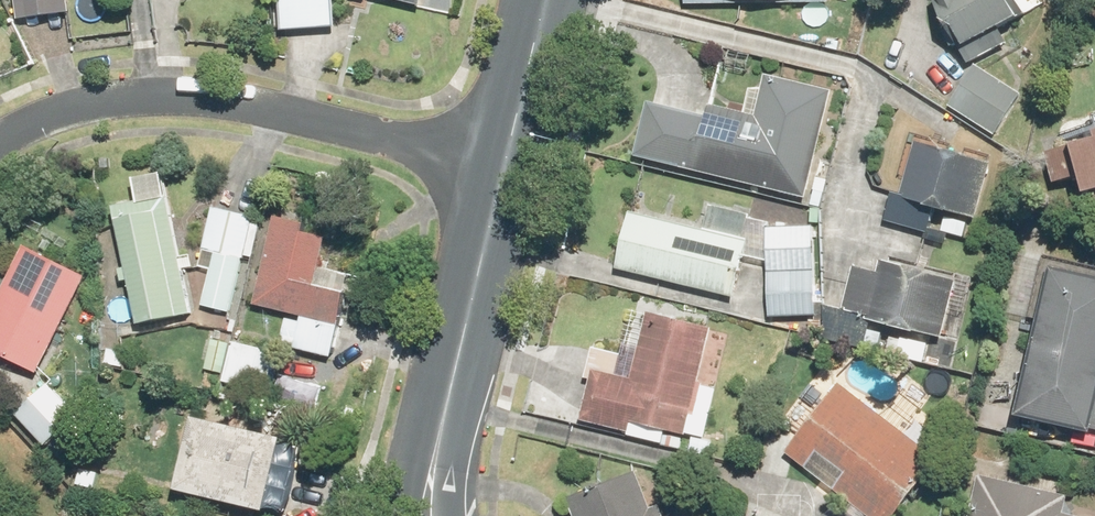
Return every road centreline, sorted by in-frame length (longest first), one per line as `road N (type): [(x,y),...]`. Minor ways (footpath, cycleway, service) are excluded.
road 1 (residential): [(0,145),(102,101),(213,98),(499,155)]
road 2 (tertiary): [(499,155),(443,420)]
road 3 (tertiary): [(539,0),(499,155)]

